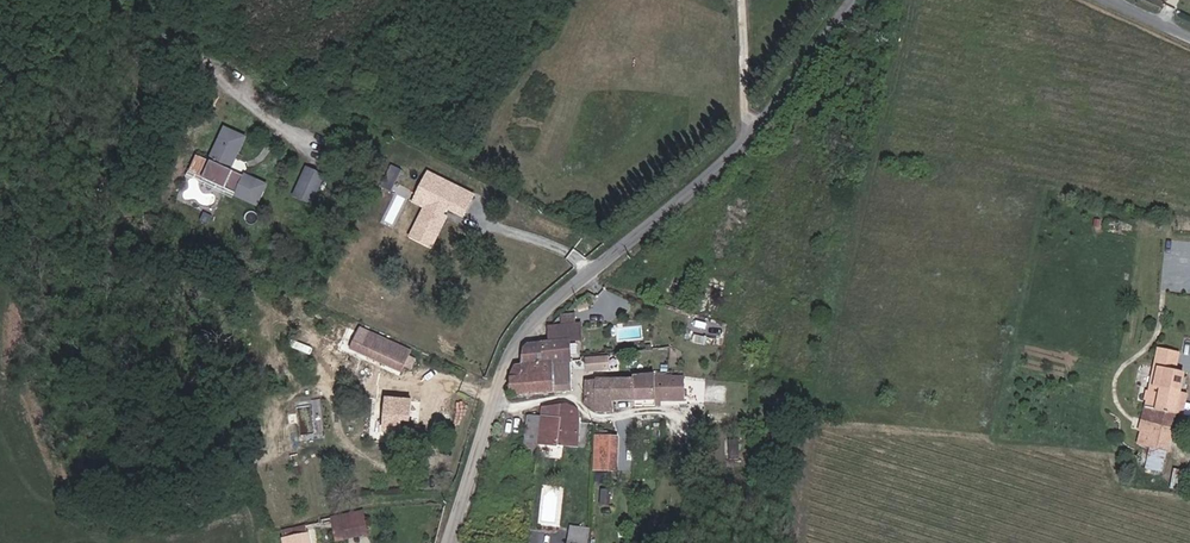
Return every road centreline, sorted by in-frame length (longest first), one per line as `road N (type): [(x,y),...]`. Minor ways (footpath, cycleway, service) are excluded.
road 1 (unclassified): [(858,0),(745,145),(523,338),(451,542)]

